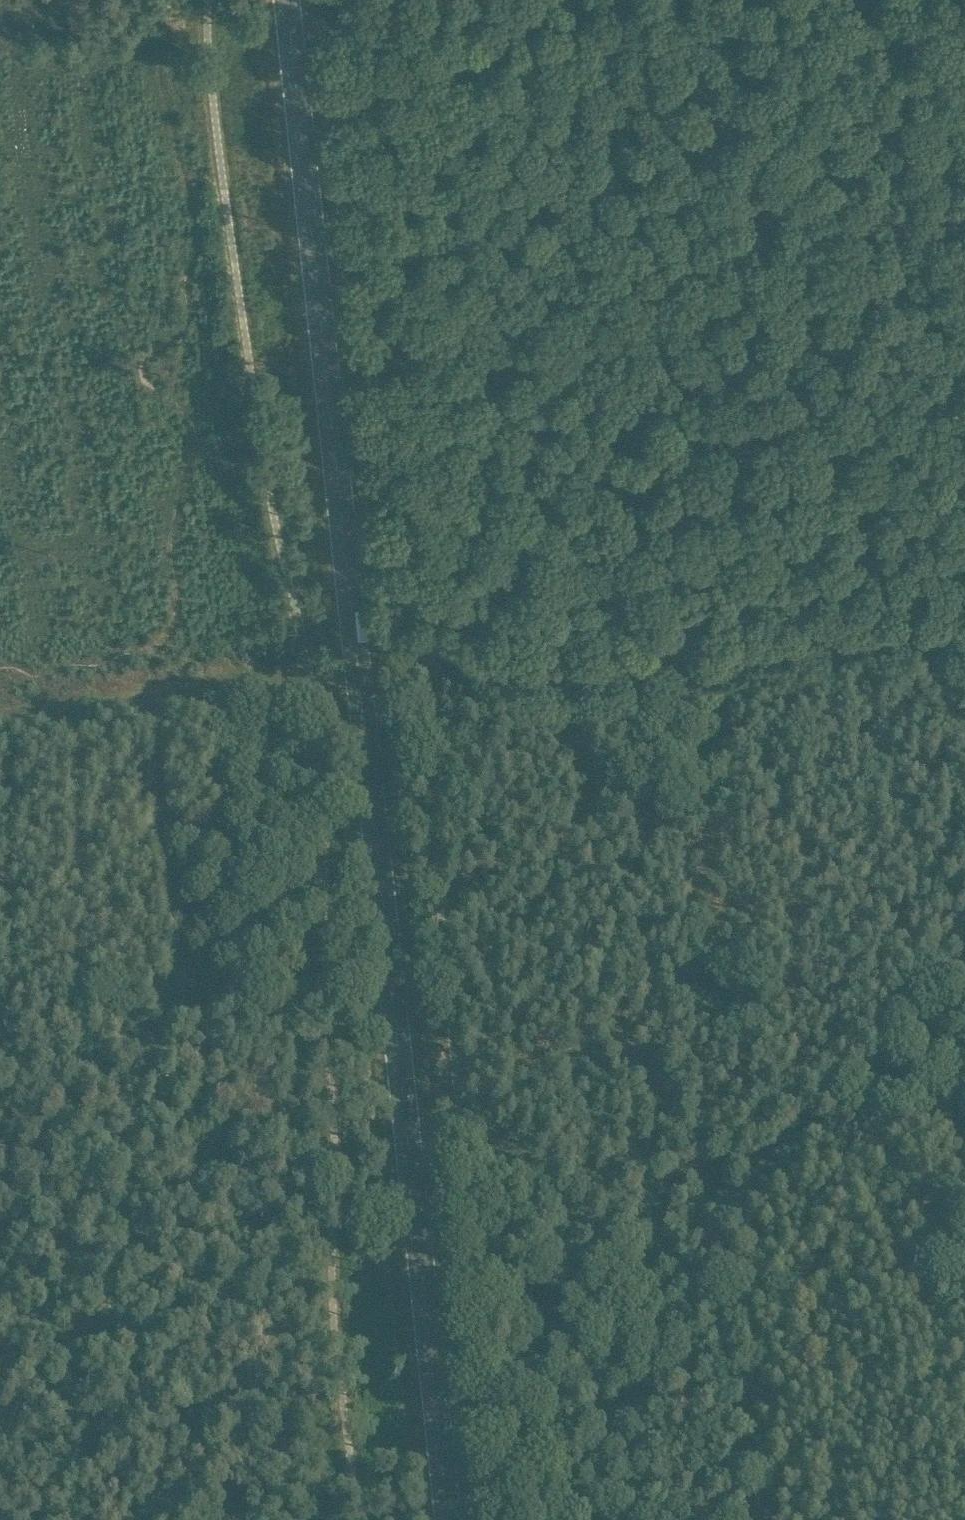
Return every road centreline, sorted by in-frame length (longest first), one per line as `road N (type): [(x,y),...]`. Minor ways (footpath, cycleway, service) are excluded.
road 1 (primary): [(449,1519),(287,0)]
road 2 (track): [(964,614),(0,713)]

